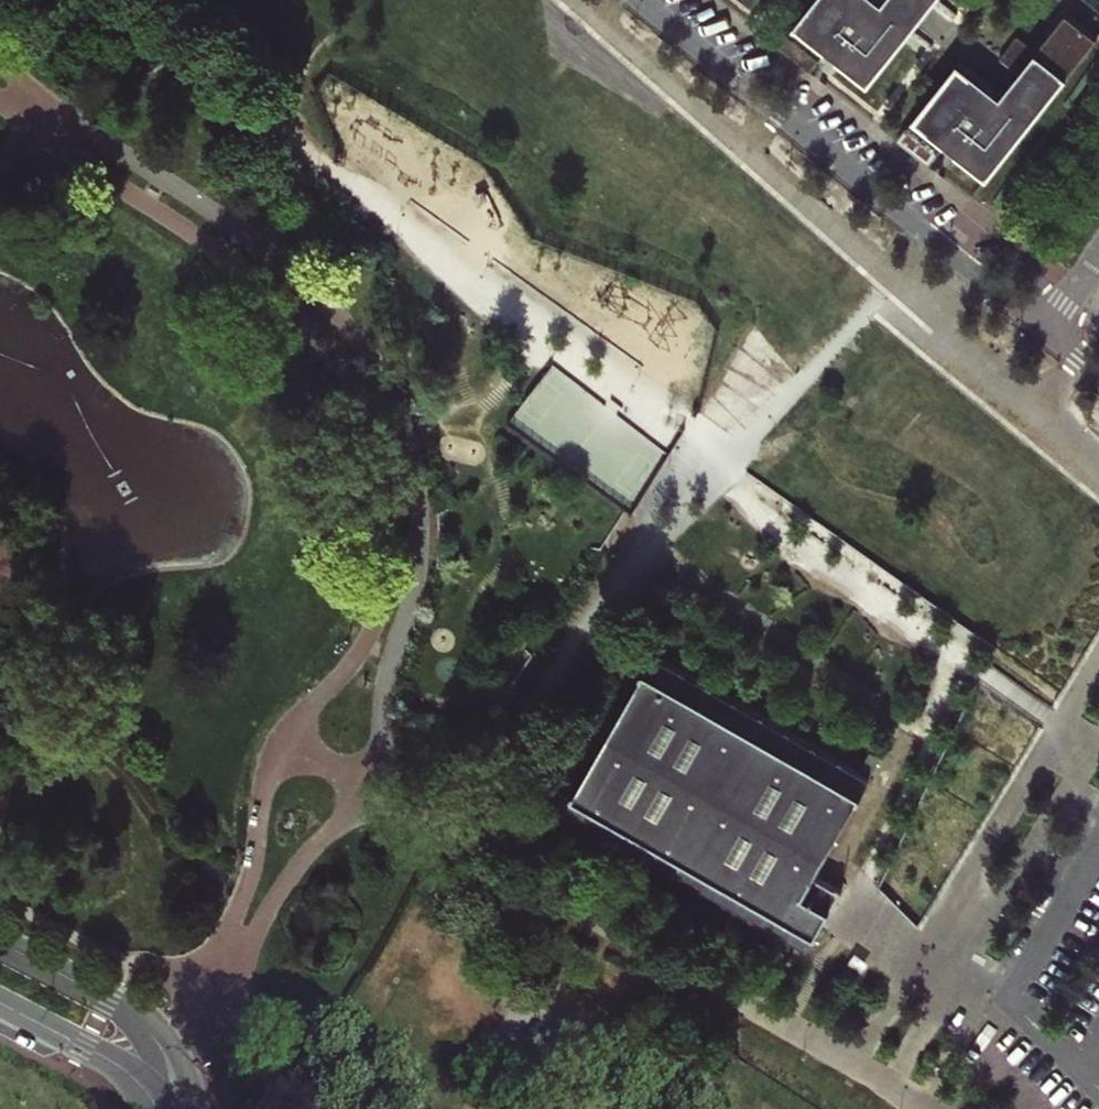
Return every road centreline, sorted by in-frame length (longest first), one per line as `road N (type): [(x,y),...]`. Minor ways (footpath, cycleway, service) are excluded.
road 1 (tertiary): [(1048,331),(639,0)]
road 2 (secondary): [(0,1002),(109,1059),(155,1102)]

